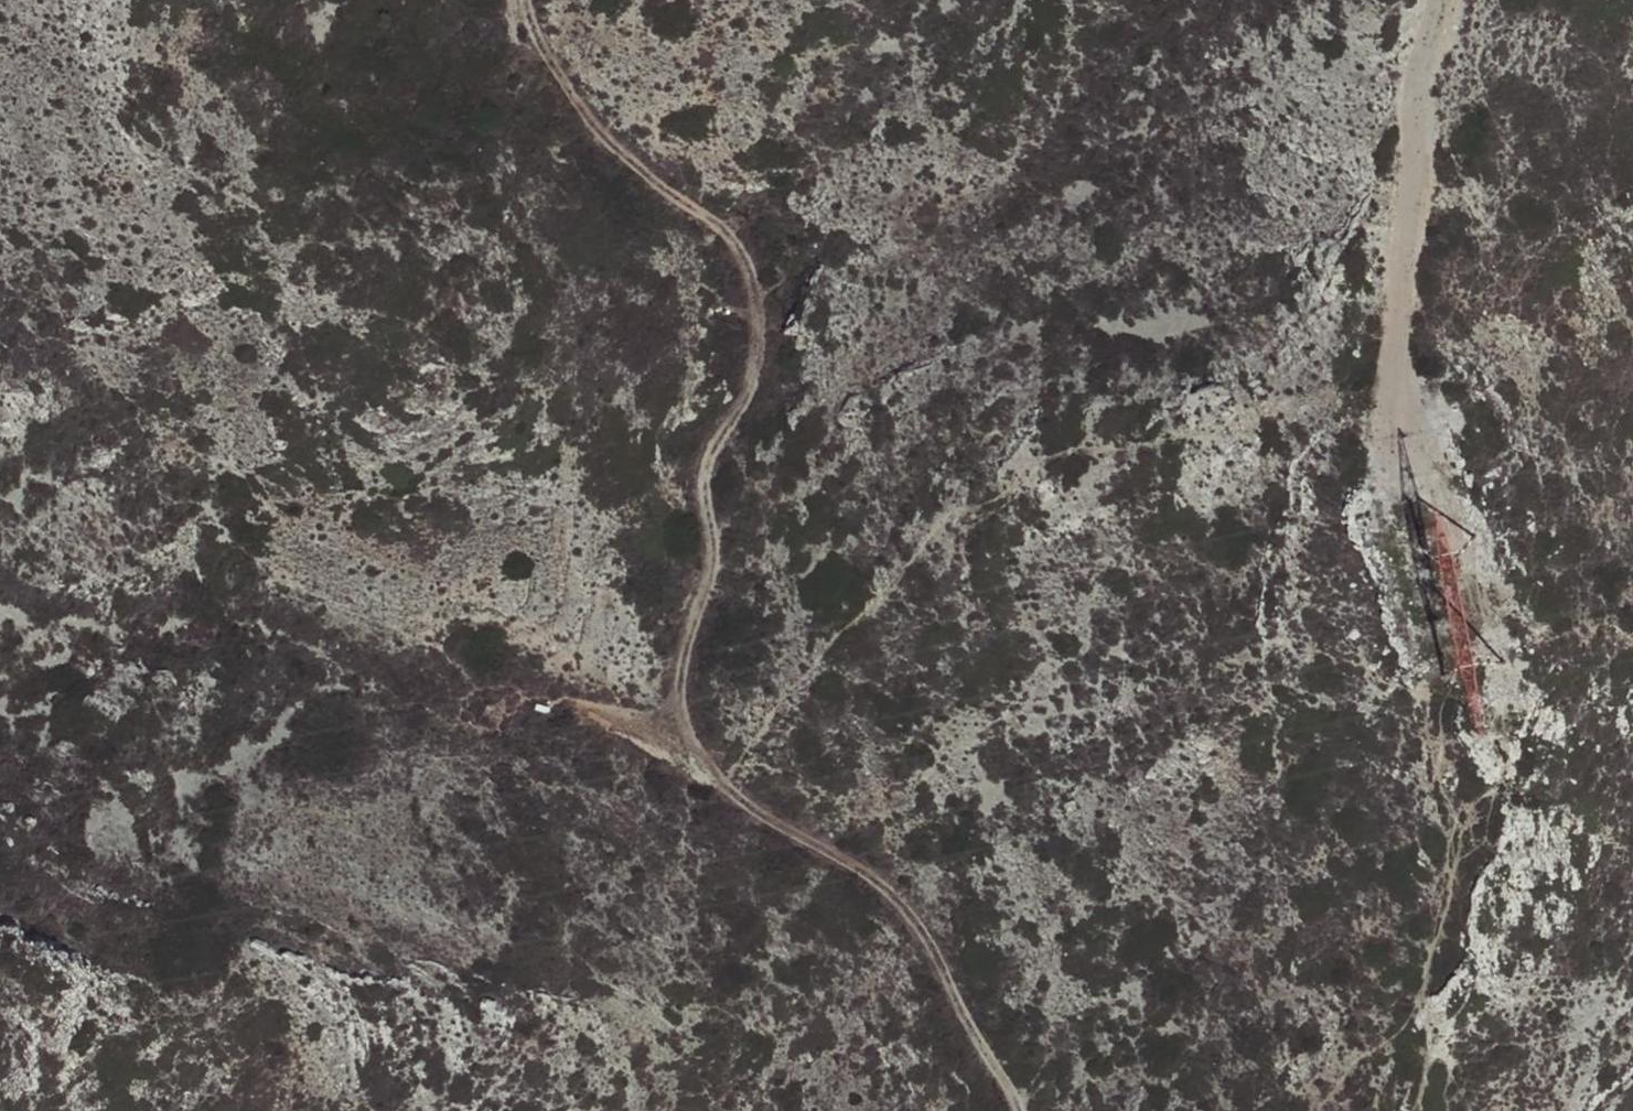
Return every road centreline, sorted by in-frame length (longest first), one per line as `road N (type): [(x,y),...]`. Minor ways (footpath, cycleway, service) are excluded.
road 1 (track): [(528,0),(540,53),(562,93),(633,169),(729,238),(762,303),(764,343),(751,381),(708,452),(720,555),(687,641),(689,715),(713,780),(735,810),(861,867),(917,923),(1013,1110)]
road 2 (track): [(1440,0),(1426,51),(1424,176),(1398,392),(1405,428)]

